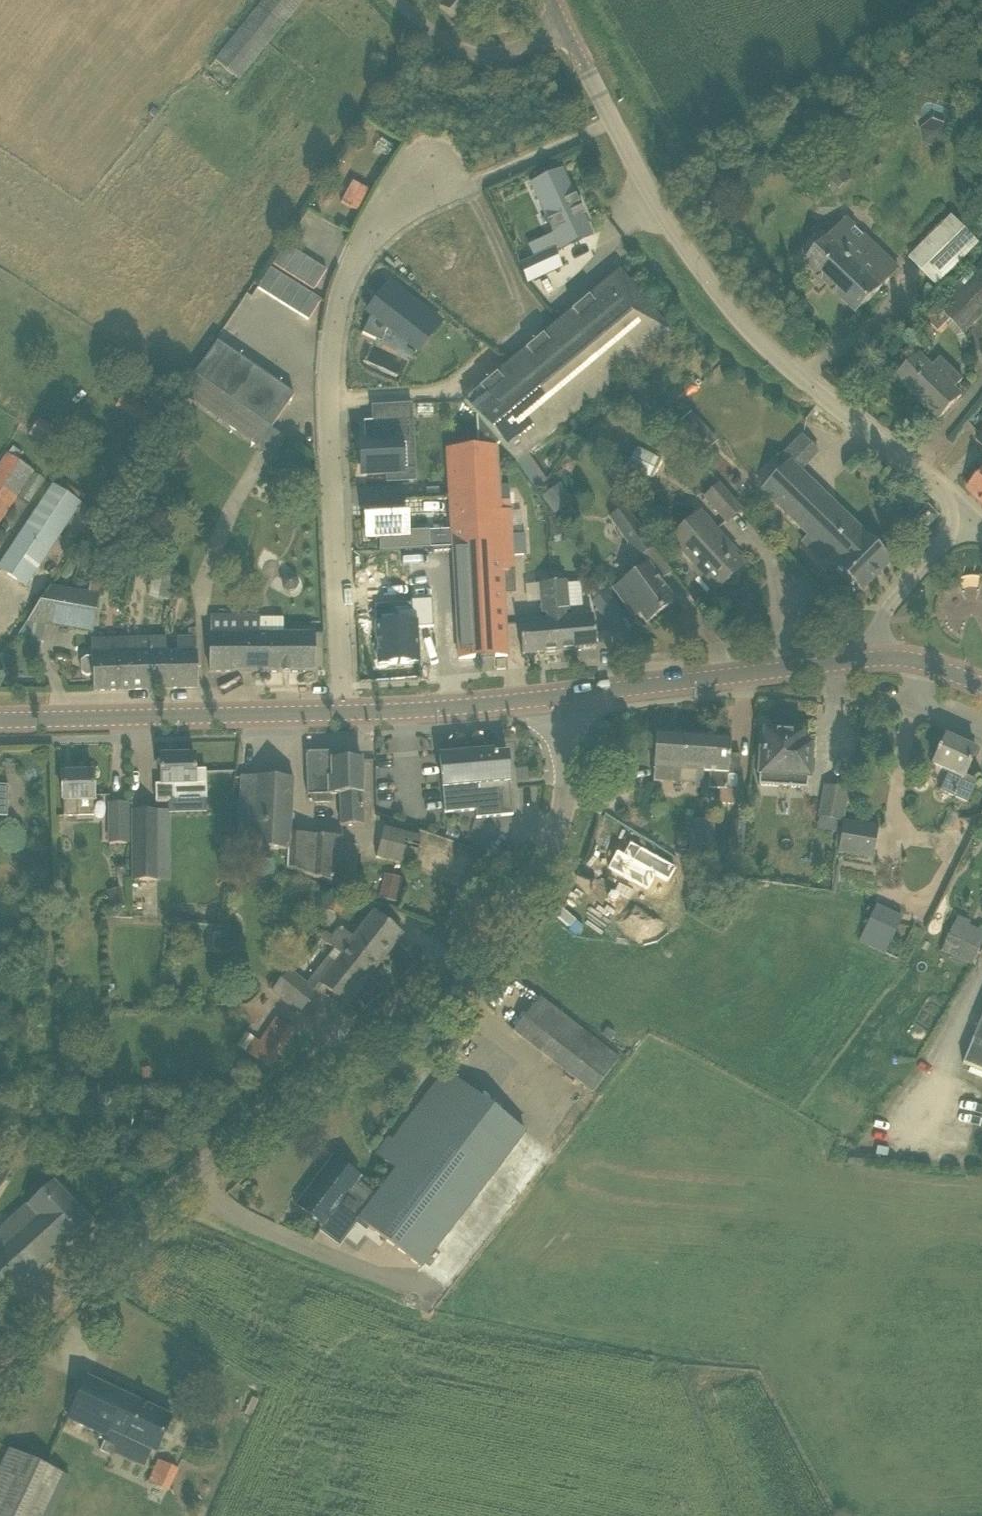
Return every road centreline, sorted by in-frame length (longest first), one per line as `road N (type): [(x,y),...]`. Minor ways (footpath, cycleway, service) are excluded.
road 1 (tertiary): [(0,1356),(127,1222),(429,983),(529,889),(559,827),(556,696)]
road 2 (tertiary): [(966,514),(753,331),(680,252),(649,207),(610,119)]
road 3 (residential): [(610,119),(390,224),(339,318),(329,400)]
road 4 (secondary): [(342,713),(0,719)]
road 5 (residential): [(329,400),(342,713)]
road 6 (secondary): [(856,661),(556,696)]
road 7 (secondary): [(556,696),(342,713)]
road 8 (unclassified): [(564,12),(519,44),(477,48),(435,31),(400,0)]
road 9 (tertiary): [(966,514),(856,661)]
road 10 (secondary): [(981,686),(915,660),(856,661)]
road 11 (residential): [(329,400),(454,391)]

